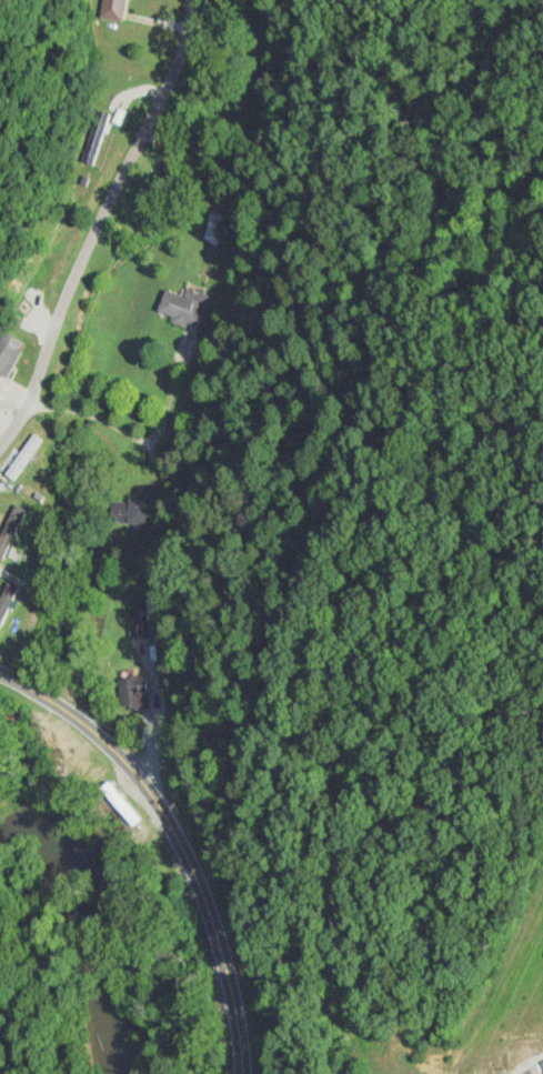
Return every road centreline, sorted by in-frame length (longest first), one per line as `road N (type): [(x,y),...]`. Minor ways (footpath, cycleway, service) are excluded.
road 1 (secondary): [(249,1073),(228,957),(171,820),(98,734),(0,672)]
road 2 (tertiary): [(0,436),(29,390),(58,302),(177,56),(186,0)]

